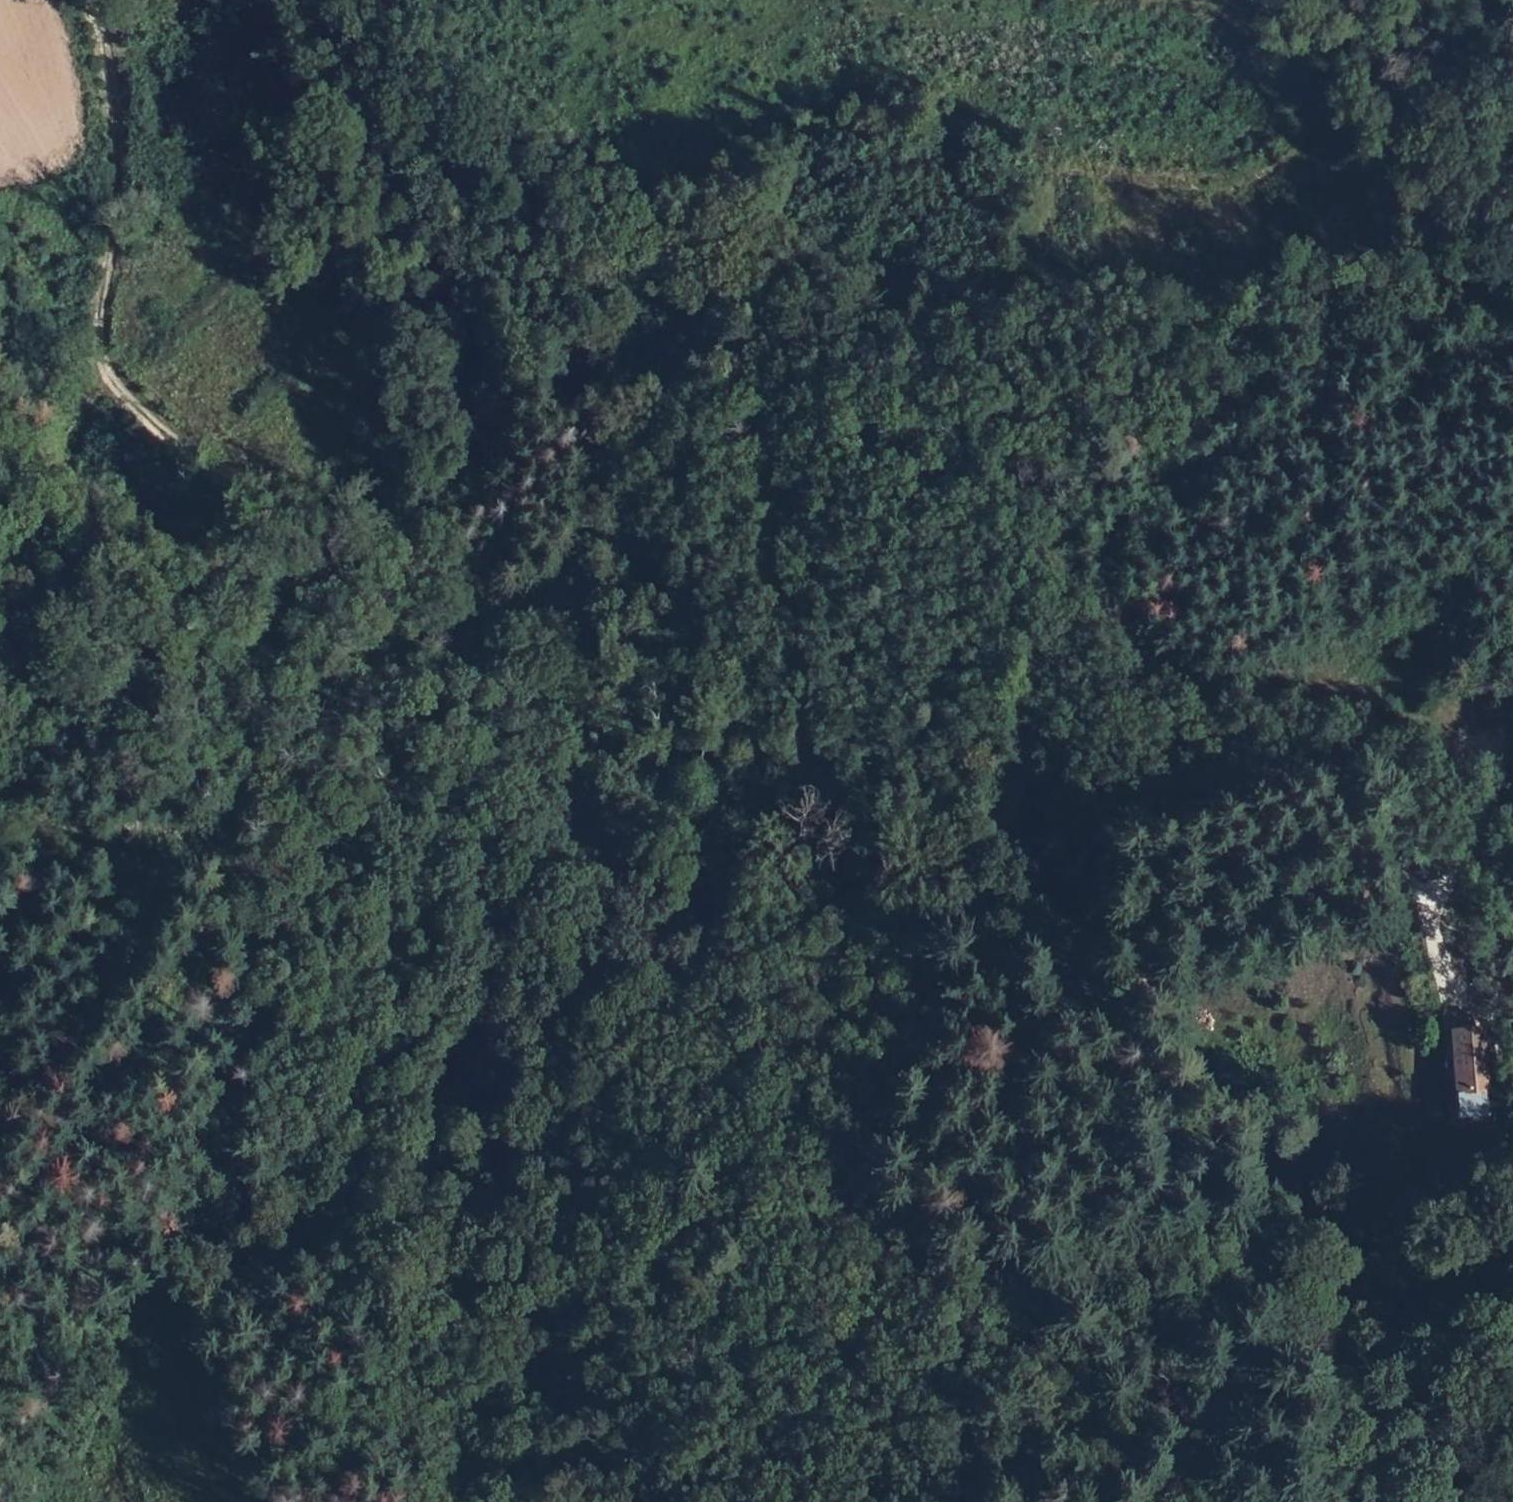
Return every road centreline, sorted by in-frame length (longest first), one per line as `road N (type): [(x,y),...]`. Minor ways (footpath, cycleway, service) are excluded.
road 1 (track): [(746,365),(757,562),(801,646),(977,813),(996,822),(1018,818),(1026,795),(1002,719),(1028,662),(1063,639),(1110,636),(1280,751),(1370,729),(1431,741),(1512,708)]
road 2 (track): [(96,0),(107,46),(116,171),(98,343),(106,374),(172,439),(463,593),(521,615)]

